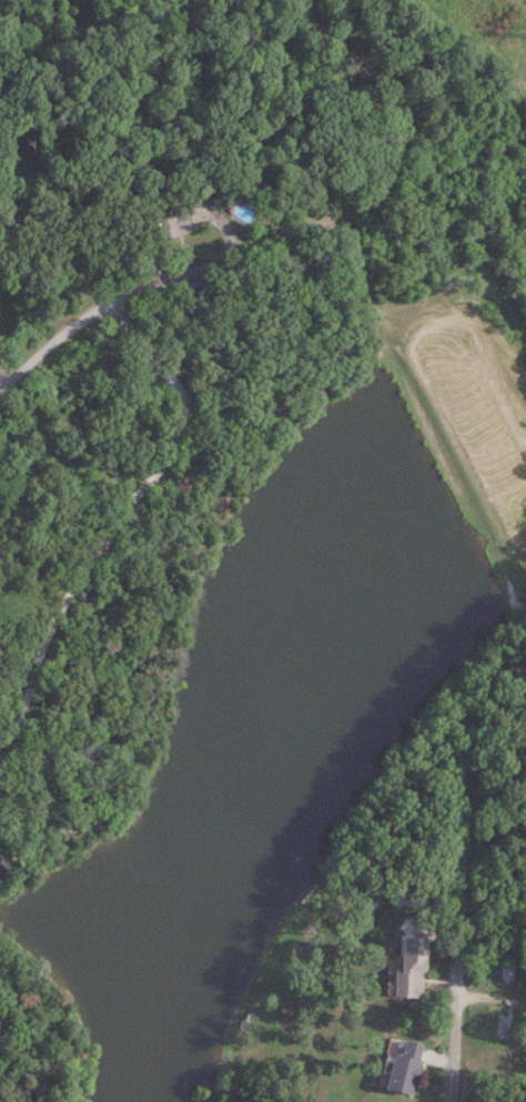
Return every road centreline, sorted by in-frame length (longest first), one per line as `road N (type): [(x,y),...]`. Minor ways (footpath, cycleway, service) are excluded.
road 1 (residential): [(105,303),(176,398),(182,453),(55,598),(13,707),(0,718)]
road 2 (residential): [(0,389),(83,315),(251,242)]
road 3 (residential): [(83,315),(108,211),(198,91)]
road 4 (residential): [(456,1101),(463,942)]

